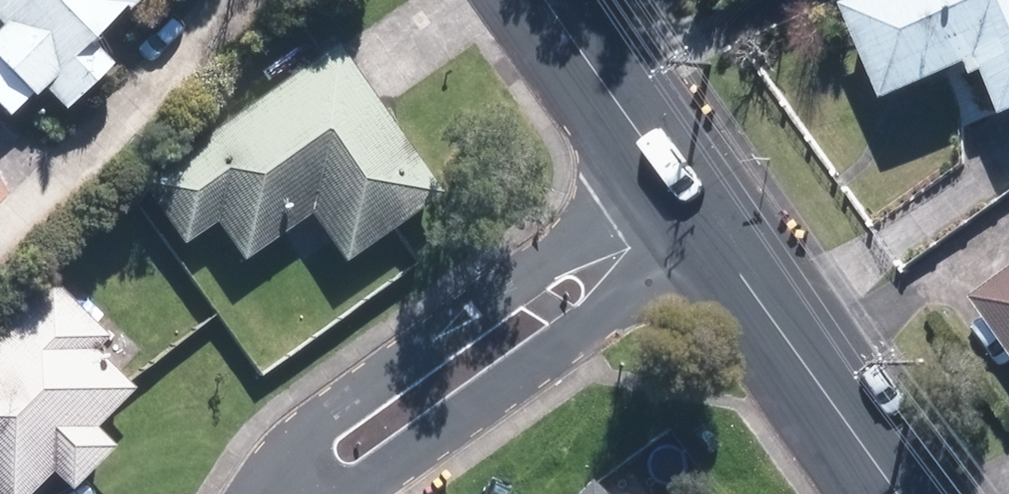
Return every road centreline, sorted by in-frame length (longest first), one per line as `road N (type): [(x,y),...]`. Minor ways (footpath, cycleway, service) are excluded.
road 1 (residential): [(267,493),(291,458),(658,156)]
road 2 (residential): [(708,225),(355,493)]
road 3 (residential): [(899,493),(708,225)]
road 4 (residential): [(658,156),(551,0)]

